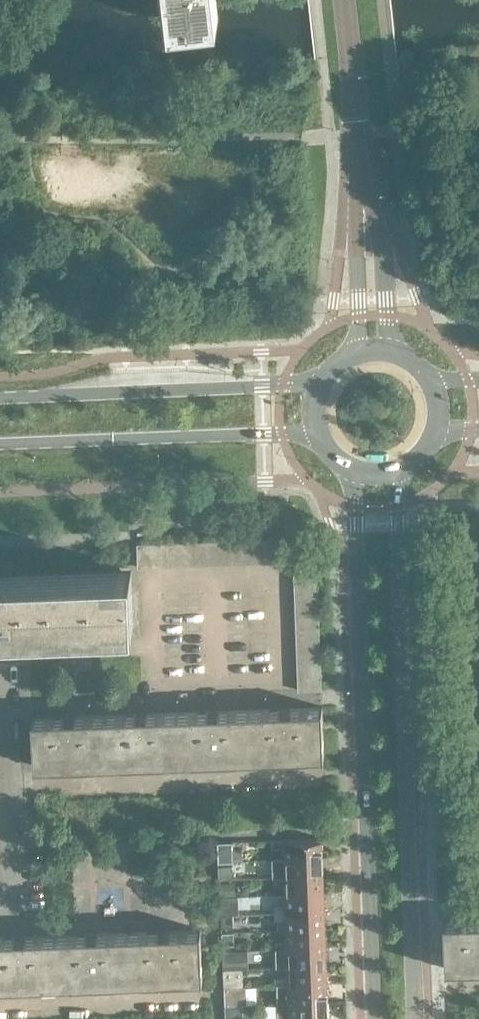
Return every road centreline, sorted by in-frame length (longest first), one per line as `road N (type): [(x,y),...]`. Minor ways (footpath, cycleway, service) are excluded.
road 1 (tertiary): [(412,1018),(397,468)]
road 2 (tertiary): [(359,470),(352,503),(377,1018)]
road 3 (secondary): [(318,373),(0,391)]
road 4 (secondary): [(0,448),(317,439)]
road 5 (residential): [(5,782),(296,772)]
road 6 (unclassified): [(395,345),(355,106)]
road 7 (unclassified): [(355,106),(358,343)]
road 8 (residential): [(0,653),(154,647)]
road 9 (residential): [(0,908),(7,908),(5,782)]
road 10 (residential): [(5,782),(0,653)]

